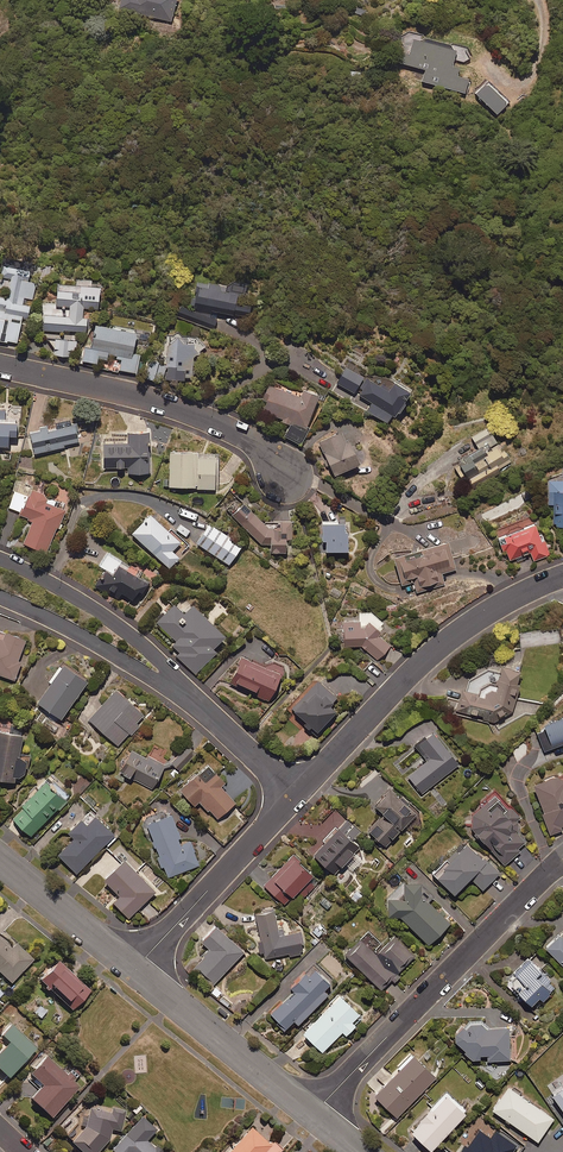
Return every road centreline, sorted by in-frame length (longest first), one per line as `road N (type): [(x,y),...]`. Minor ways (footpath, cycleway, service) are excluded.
road 1 (residential): [(295,796),(457,632),(562,576)]
road 2 (residential): [(311,1115),(546,872)]
road 3 (residential): [(0,366),(182,409),(239,433),(286,474)]
road 4 (residential): [(134,968),(295,796)]
road 5 (tertiary): [(134,968),(311,1115)]
road 6 (residential): [(0,559),(118,625),(180,689)]
road 7 (residential): [(180,689),(0,597)]
road 8 (tertiary): [(0,861),(134,968)]
road 9 (residential): [(180,689),(295,796)]

